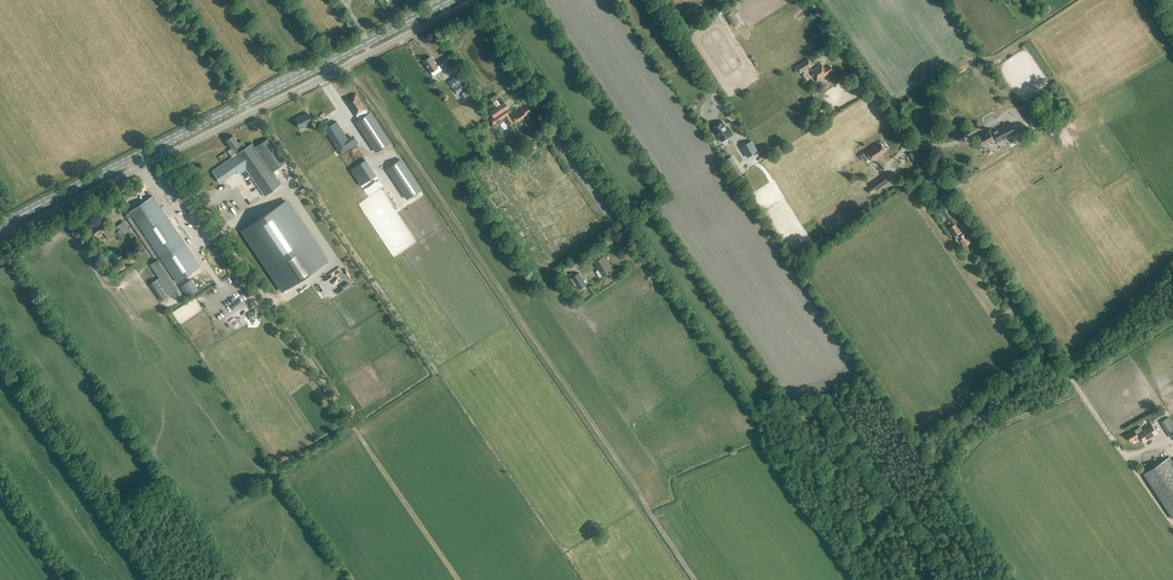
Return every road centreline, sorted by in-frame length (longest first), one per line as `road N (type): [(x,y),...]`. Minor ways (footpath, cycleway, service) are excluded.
road 1 (track): [(341,68),(389,120),(695,579)]
road 2 (unclassified): [(0,239),(476,0)]
road 3 (track): [(168,154),(457,579)]
road 4 (primary): [(450,0),(0,226)]
road 5 (unclassified): [(1063,364),(810,0)]

